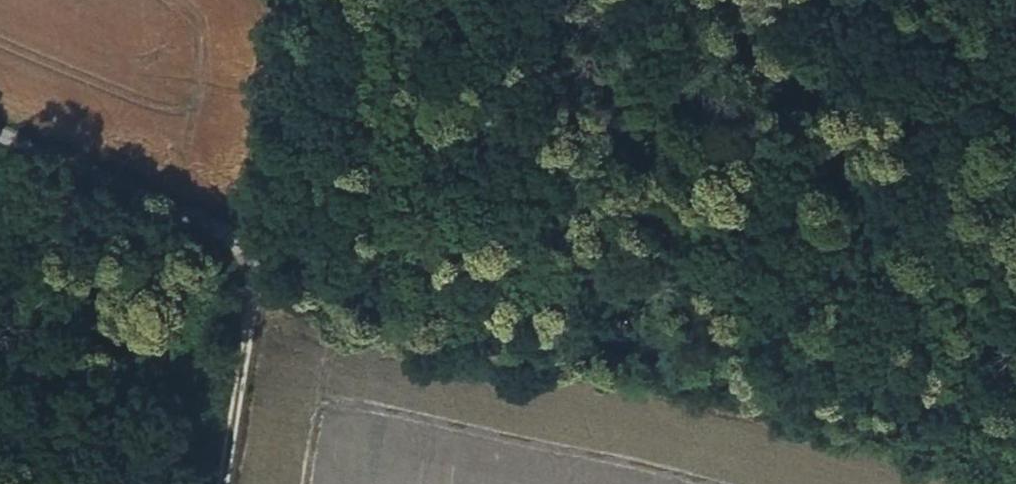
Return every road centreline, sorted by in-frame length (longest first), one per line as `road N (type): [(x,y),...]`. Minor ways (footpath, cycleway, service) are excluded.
road 1 (track): [(259,251),(1015,457)]
road 2 (track): [(259,251),(0,139)]
road 3 (track): [(223,483),(259,251)]

